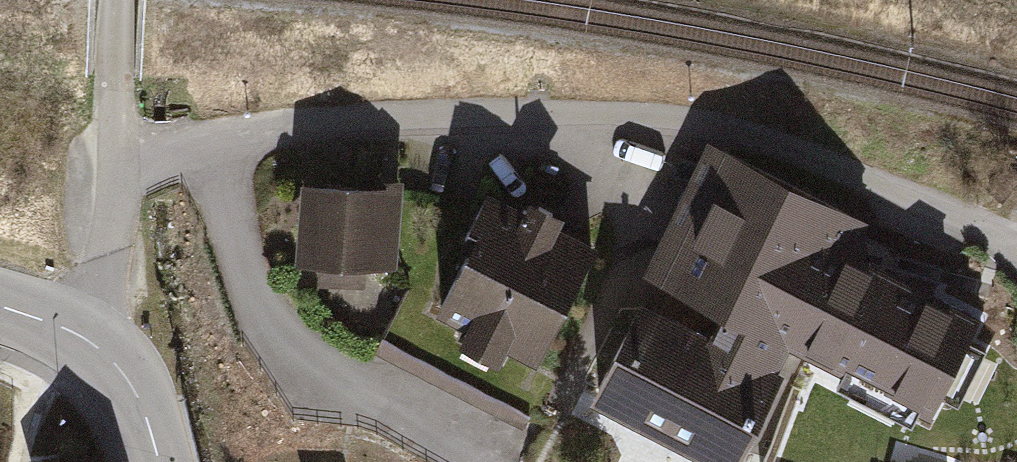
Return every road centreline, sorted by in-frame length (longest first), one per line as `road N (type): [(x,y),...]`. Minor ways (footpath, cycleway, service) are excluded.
road 1 (residential): [(1016,241),(753,130),(602,113),(302,126),(112,164)]
road 2 (residential): [(108,351),(112,164)]
road 3 (residential): [(112,164),(117,0)]
road 4 (tertiary): [(108,351),(150,421),(161,461)]

